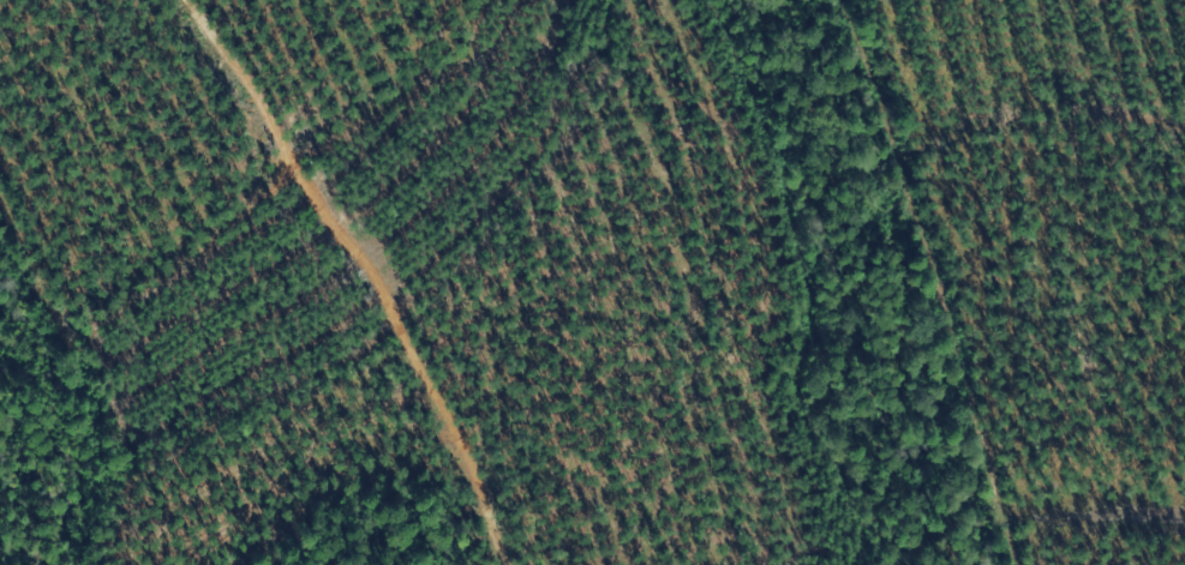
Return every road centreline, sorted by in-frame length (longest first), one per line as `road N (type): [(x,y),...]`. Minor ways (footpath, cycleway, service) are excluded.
road 1 (track): [(479,564),(475,494),(421,367),(182,0)]

